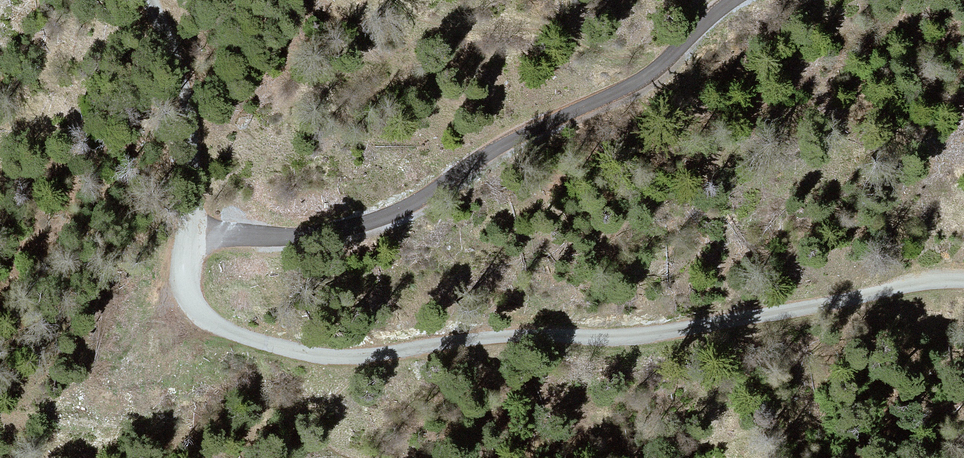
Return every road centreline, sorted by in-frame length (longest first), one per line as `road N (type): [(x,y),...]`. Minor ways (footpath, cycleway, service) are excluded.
road 1 (unclassified): [(963,284),(930,281),(717,331),(500,337),(385,352),(309,355),(220,327),(186,286),(191,112),(182,71),(148,0)]
road 2 (track): [(189,243),(270,242),(380,222),(476,162),(658,72),(736,0)]

